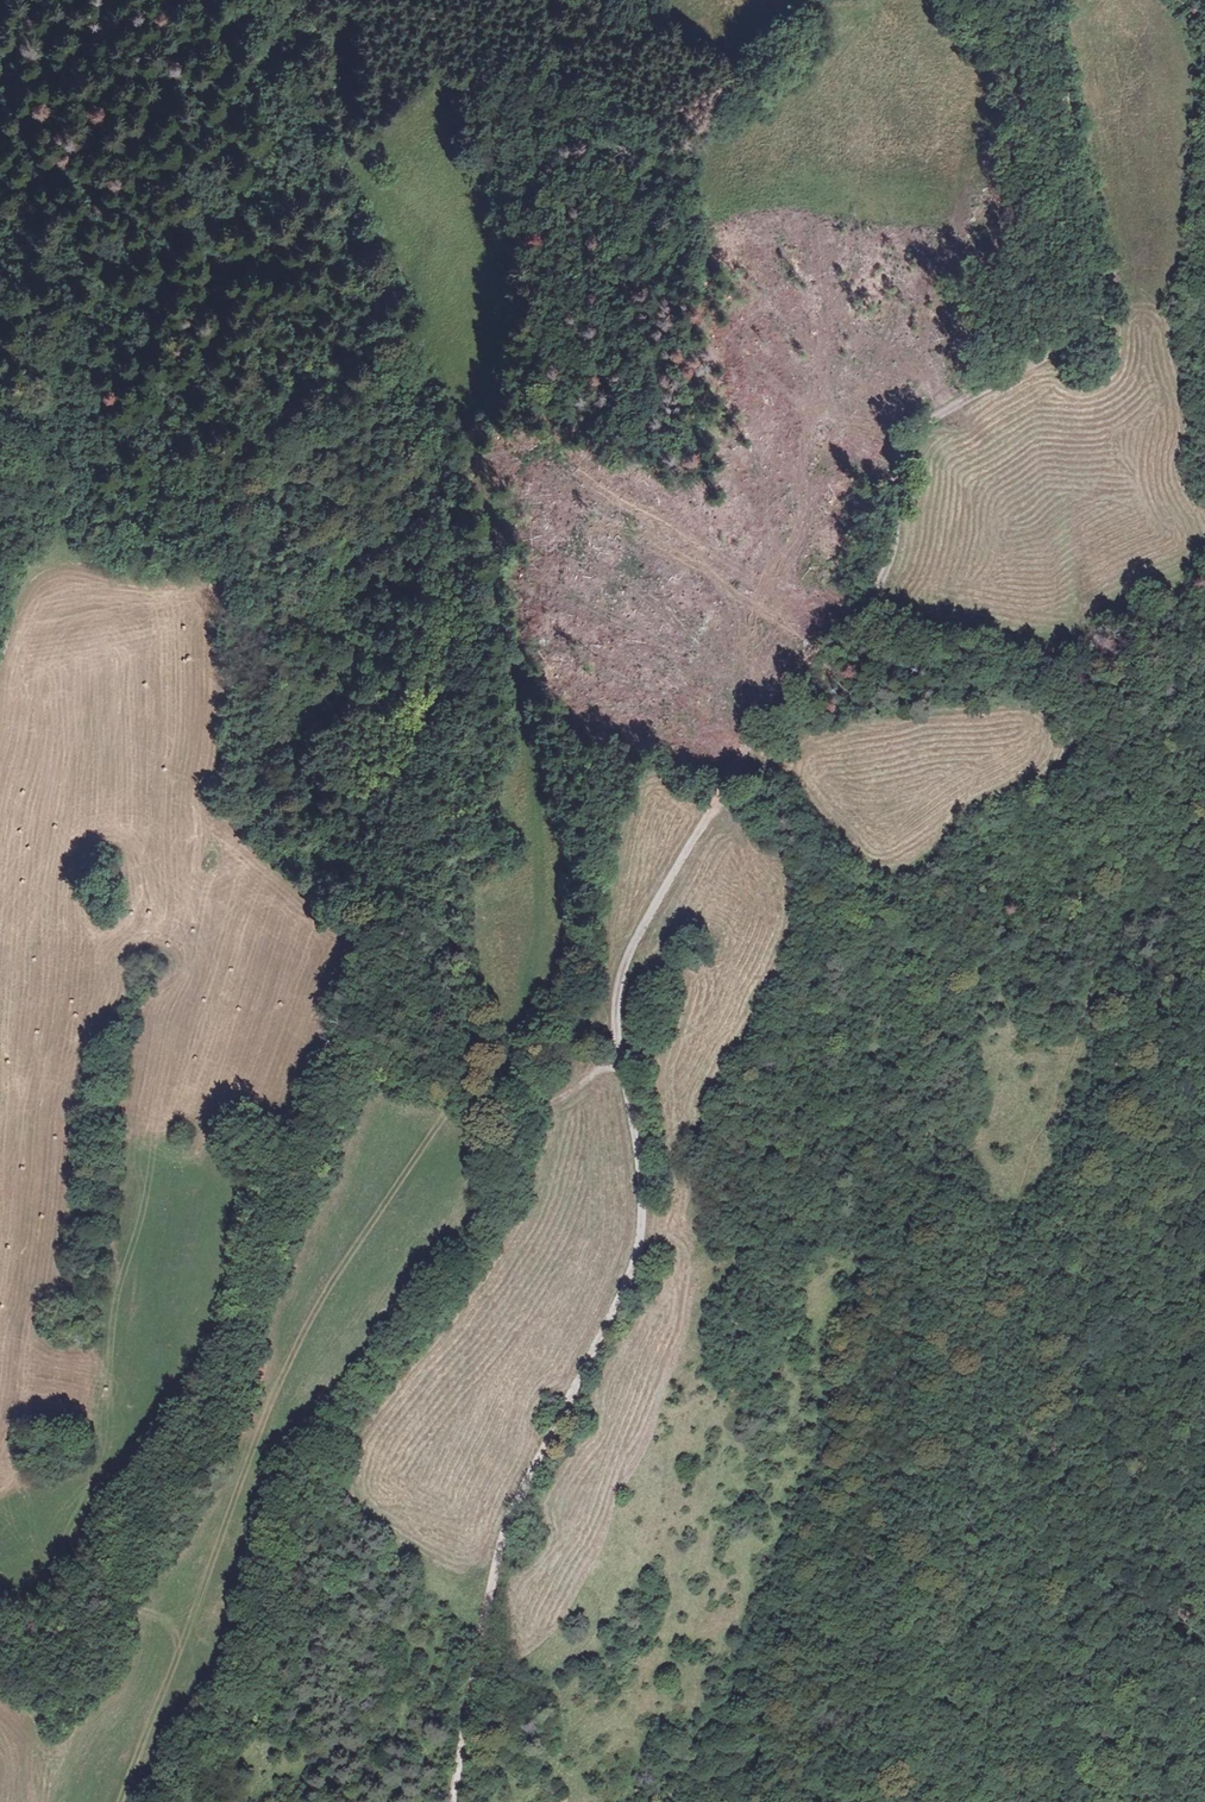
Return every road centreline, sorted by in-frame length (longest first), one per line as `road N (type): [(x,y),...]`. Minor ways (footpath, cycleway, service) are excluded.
road 1 (track): [(618,1064),(614,1009),(646,921),(760,732),(881,582),(896,542),(903,442),(943,408),(1069,350),(1113,303),(1114,260),(1051,0)]
road 2 (track): [(451,1801),(506,1524),(634,1265),(640,1170),(618,1064)]
road 3 (track): [(353,1055),(437,1088),(530,1107),(561,1099),(618,1064)]

